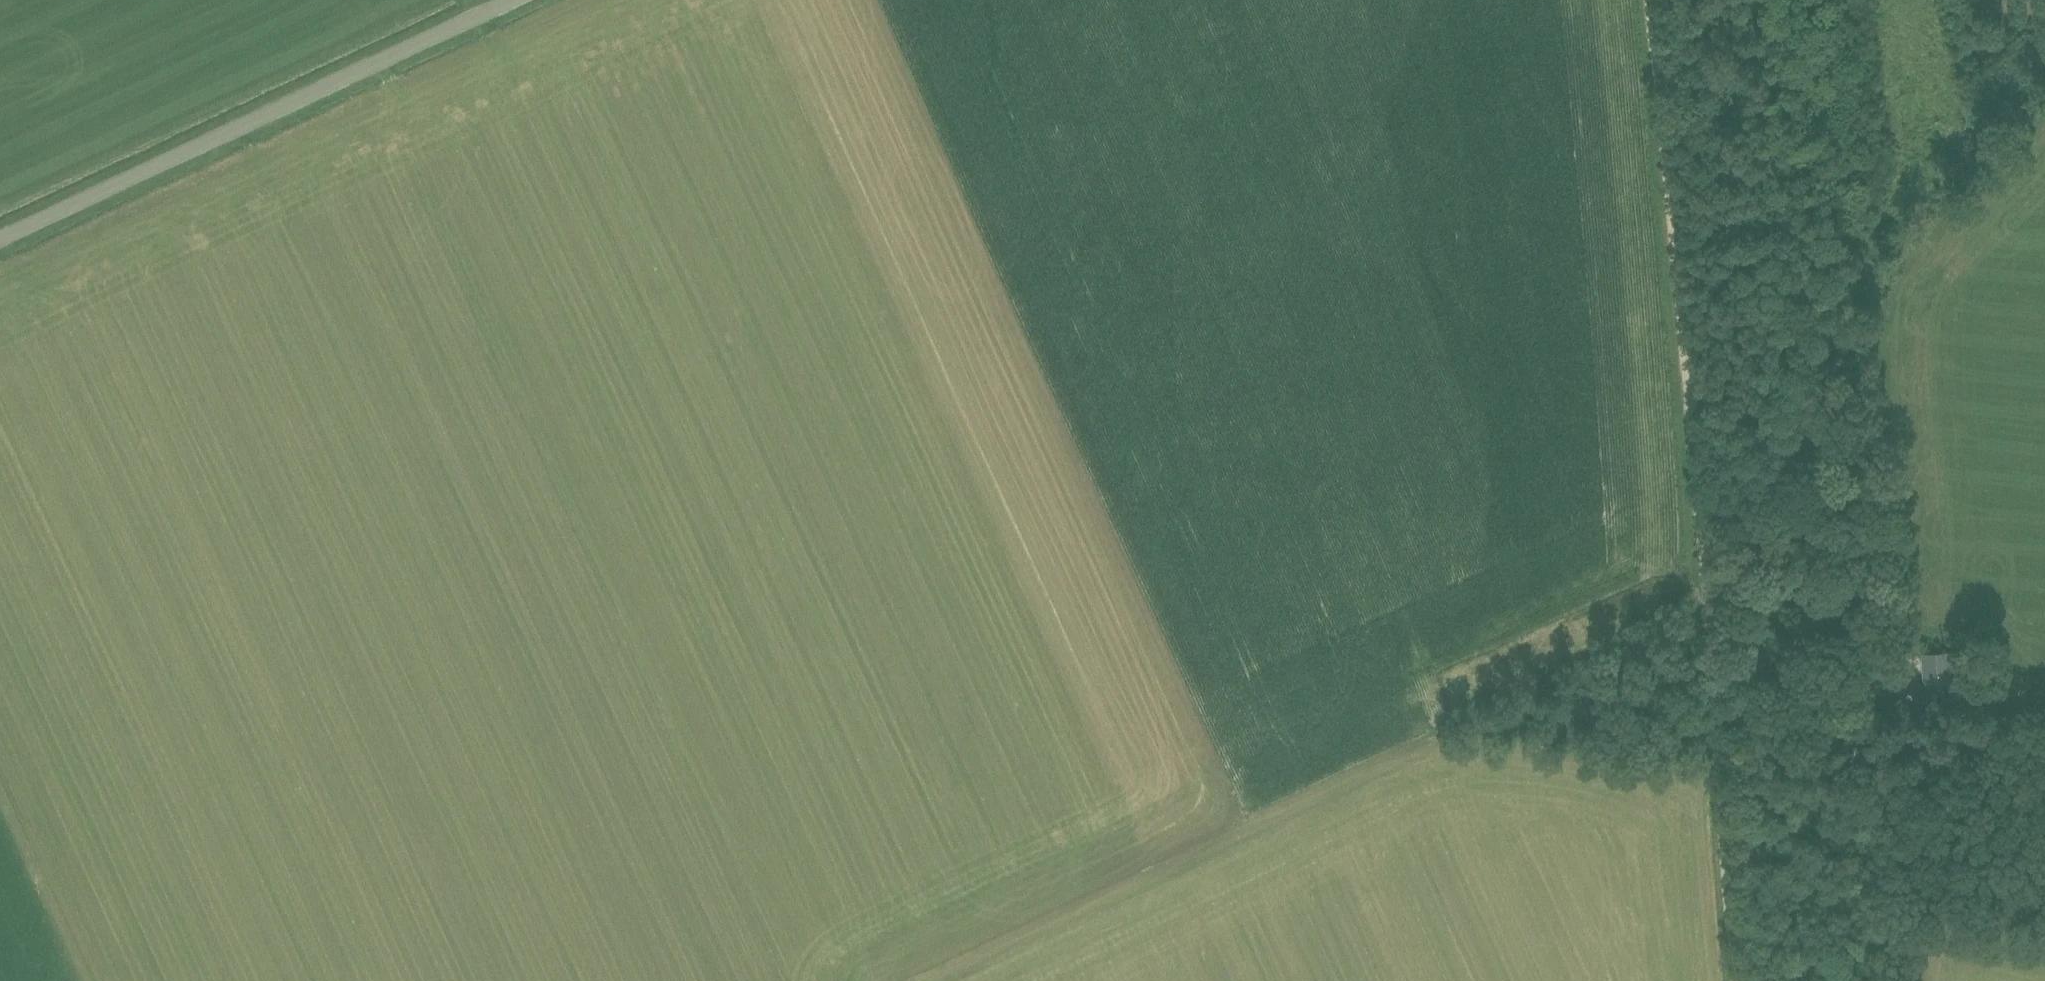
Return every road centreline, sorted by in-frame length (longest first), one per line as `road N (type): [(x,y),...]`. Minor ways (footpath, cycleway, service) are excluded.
road 1 (track): [(1662,0),(1745,980)]
road 2 (unclassified): [(0,238),(513,0)]

